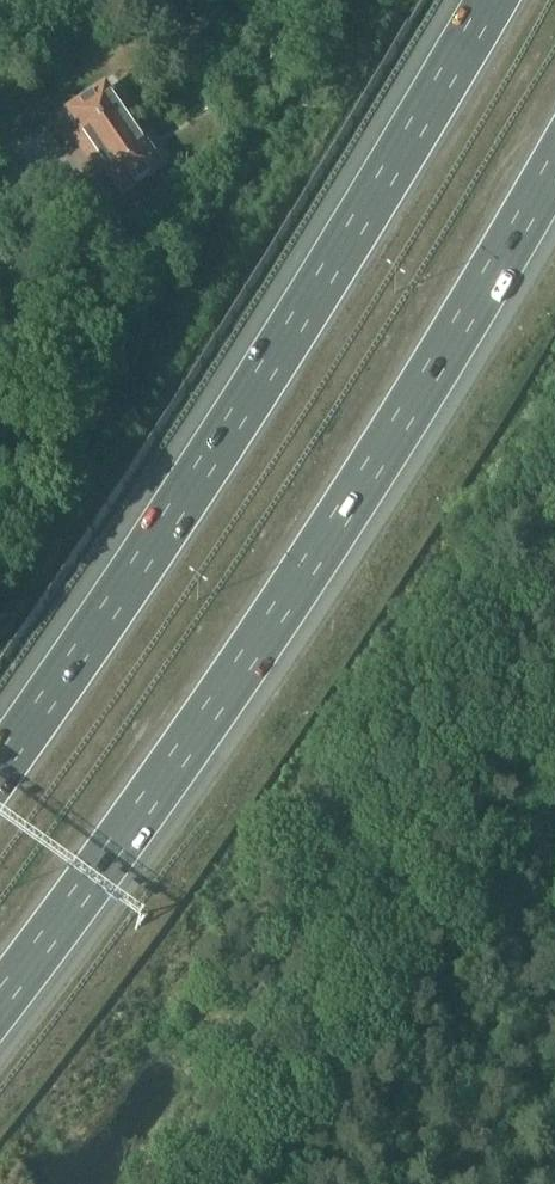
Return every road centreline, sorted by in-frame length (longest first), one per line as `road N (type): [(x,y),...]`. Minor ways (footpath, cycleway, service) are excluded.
road 1 (motorway): [(0,997),(148,803),(342,515),(554,162)]
road 2 (motorway): [(492,0),(215,454),(0,765)]
road 3 (track): [(206,1183),(343,782),(554,443)]

